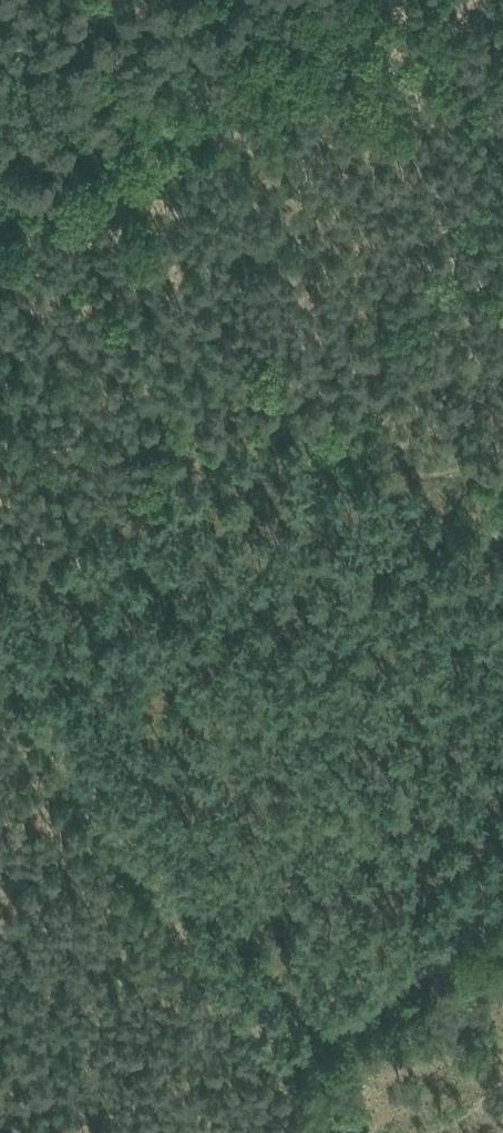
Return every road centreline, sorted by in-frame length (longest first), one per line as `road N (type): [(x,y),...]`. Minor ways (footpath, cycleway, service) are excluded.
road 1 (track): [(502,907),(276,1073),(187,956),(149,940),(100,950),(0,1018)]

